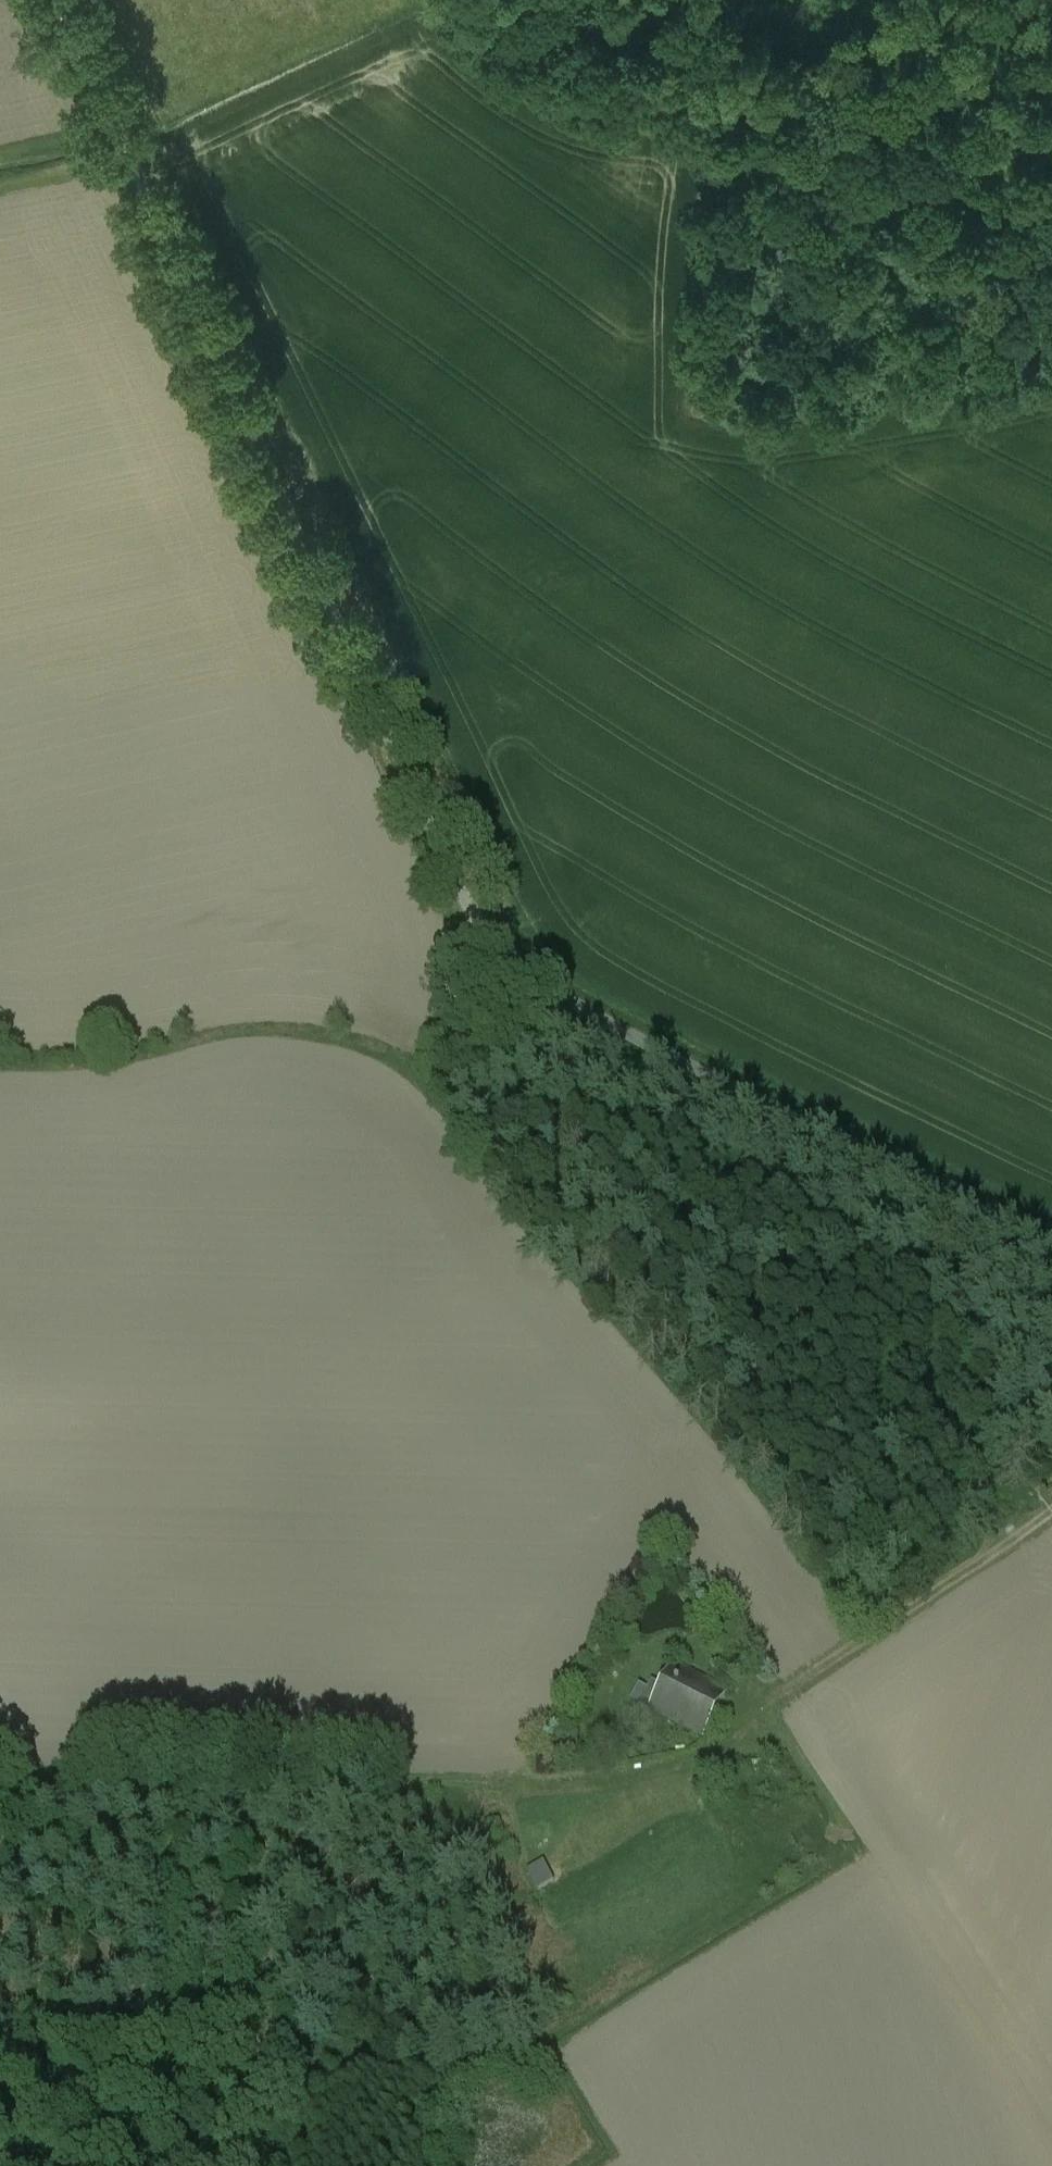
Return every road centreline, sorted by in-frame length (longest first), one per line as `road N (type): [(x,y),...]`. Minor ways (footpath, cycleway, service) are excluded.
road 1 (unclassified): [(1051,1240),(559,1007),(486,934),(437,845),(60,0)]
road 2 (track): [(0,1788),(524,1794),(681,1767),(711,1746)]

